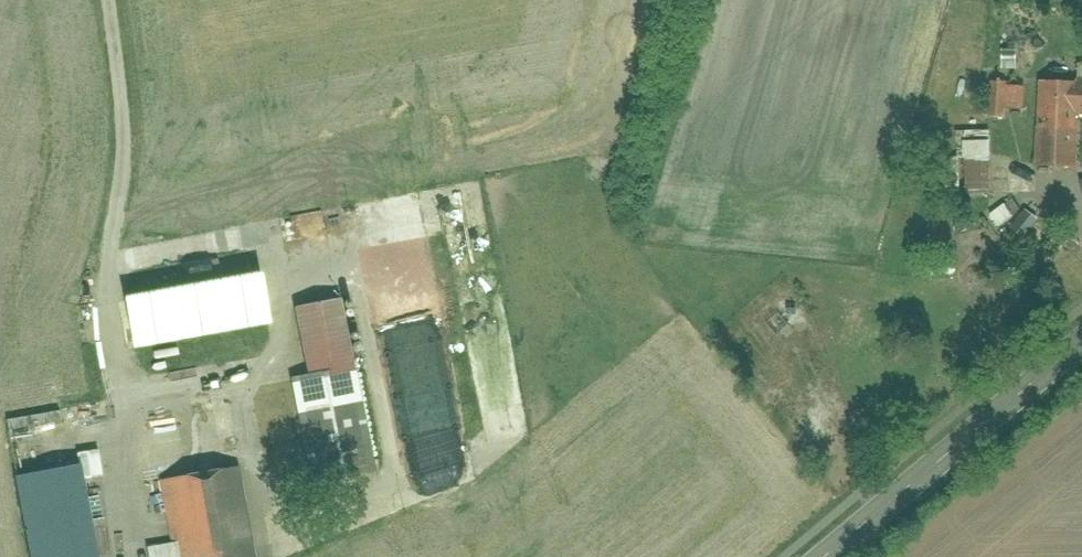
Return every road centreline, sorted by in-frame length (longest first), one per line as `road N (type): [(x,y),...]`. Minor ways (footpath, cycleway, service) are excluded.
road 1 (secondary): [(822,556),(1081,340)]
road 2 (track): [(107,0),(123,116),(112,254)]

